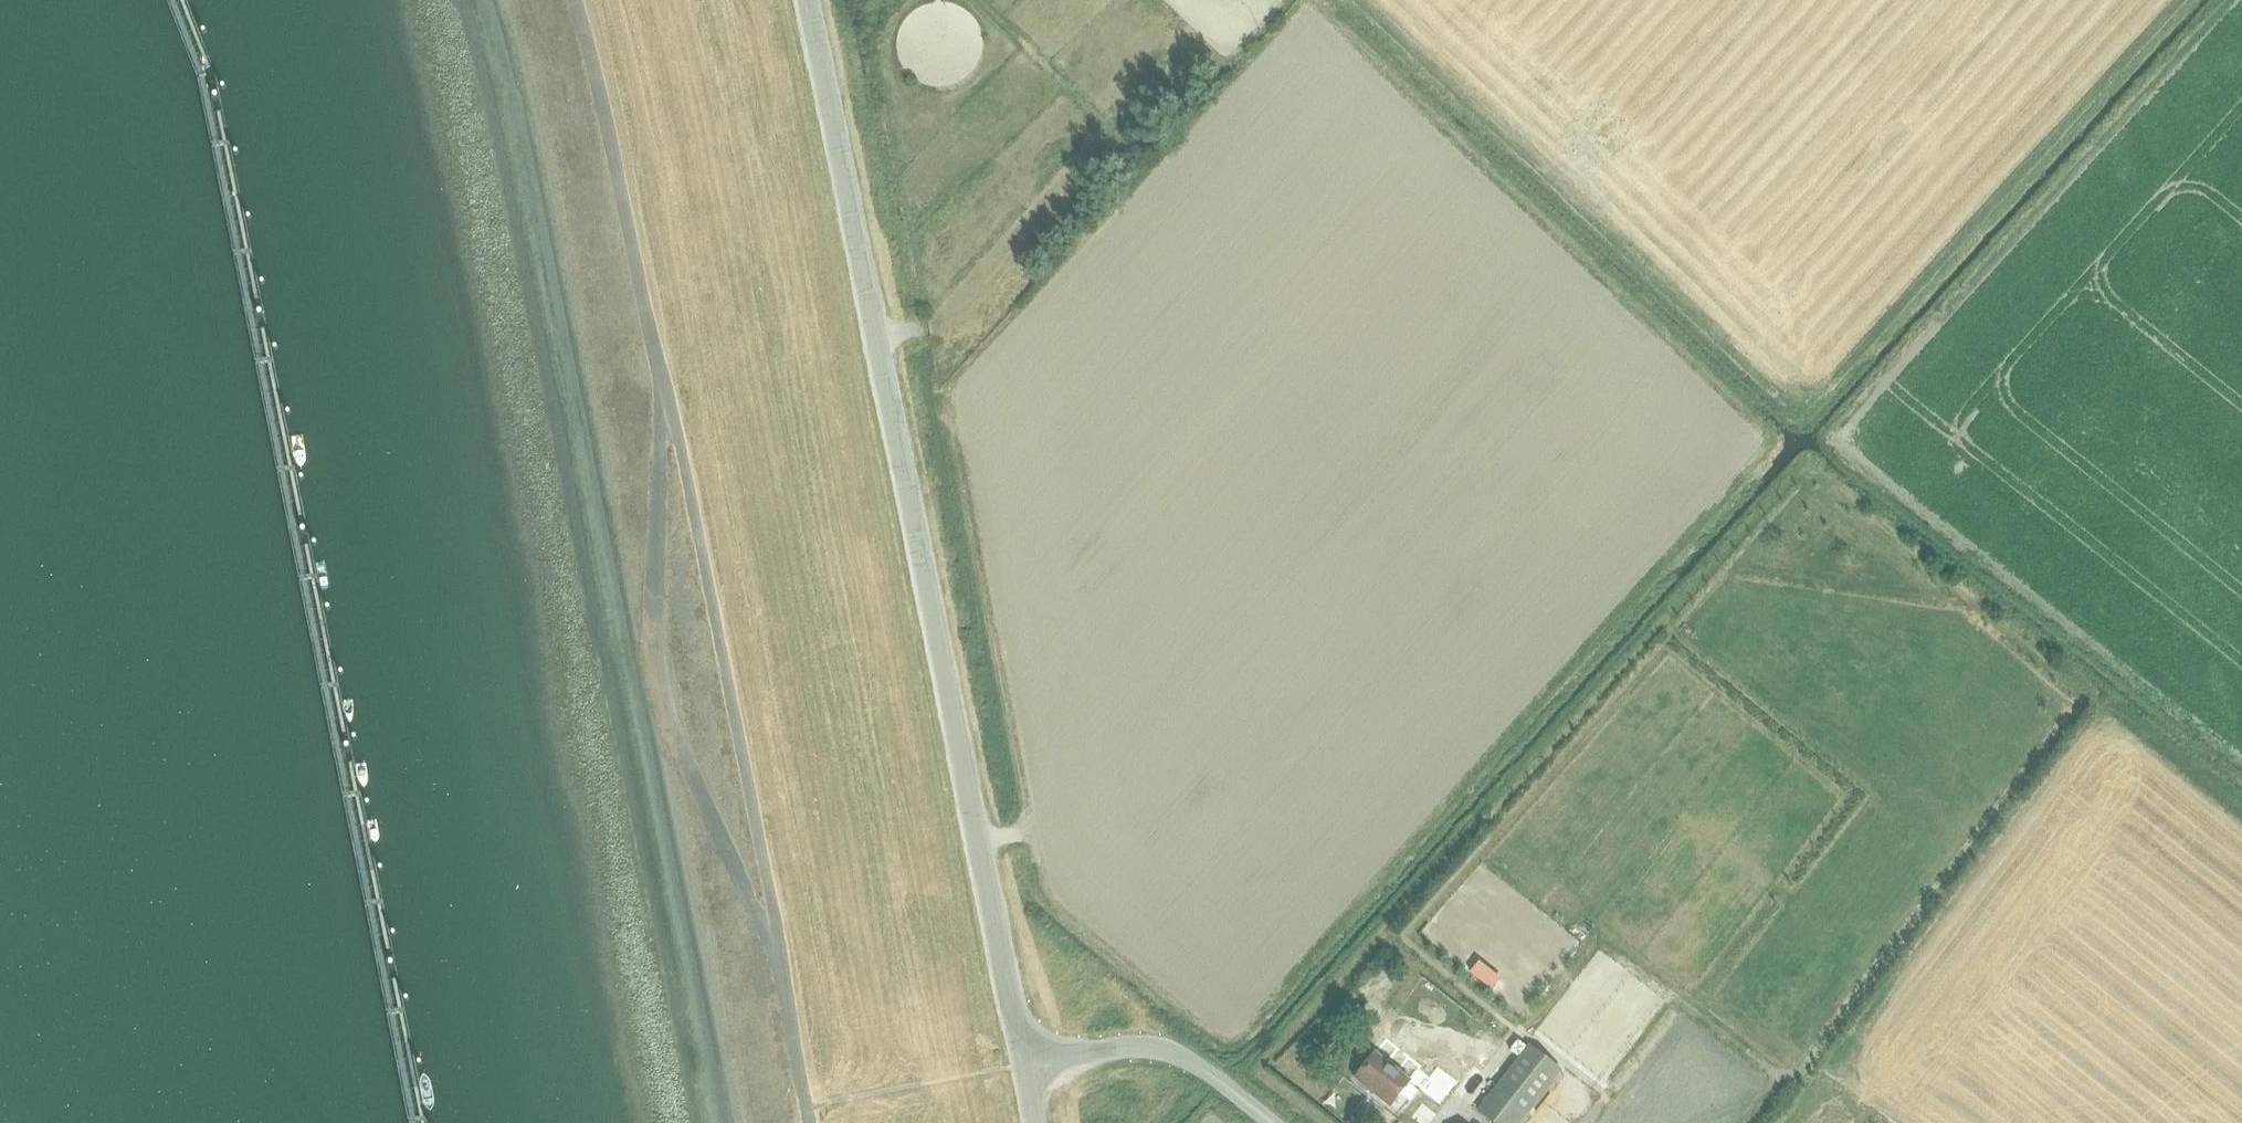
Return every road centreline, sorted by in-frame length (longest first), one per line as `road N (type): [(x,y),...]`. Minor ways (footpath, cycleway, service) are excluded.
road 1 (residential): [(1027,1064),(804,0)]
road 2 (unclassified): [(670,395),(644,555),(668,723),(704,816),(781,956)]
road 3 (unclassified): [(670,395),(781,956)]
road 4 (unclassified): [(670,395),(572,0)]
road 5 (unclassified): [(1271,1122),(1192,1061),(1142,1042),(1027,1064)]
road 6 (unclassified): [(811,1122),(781,956)]

